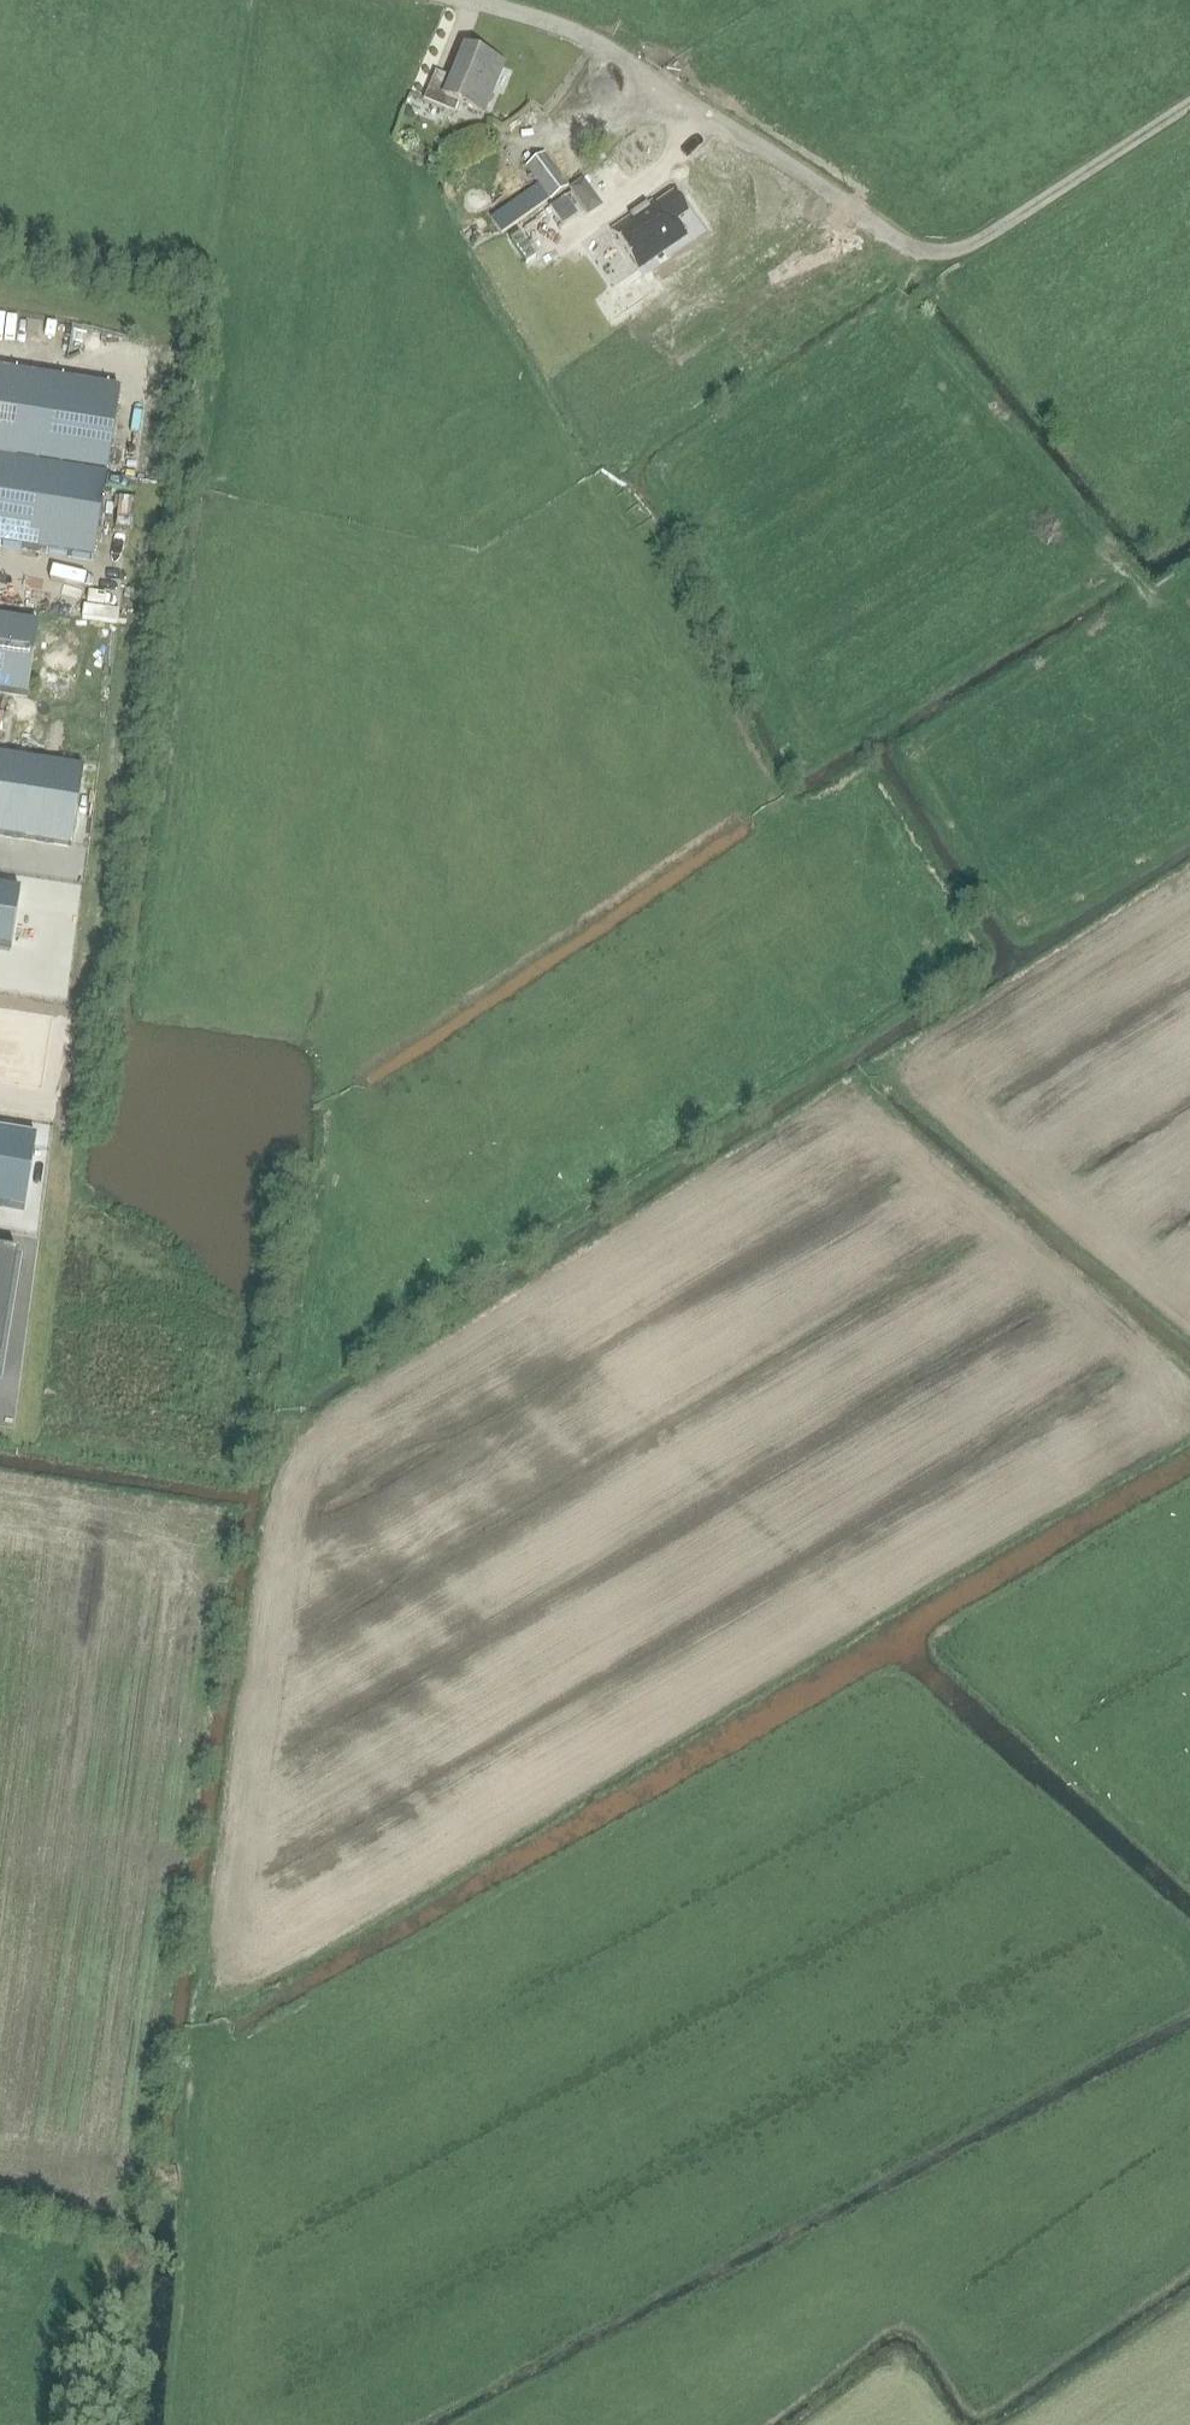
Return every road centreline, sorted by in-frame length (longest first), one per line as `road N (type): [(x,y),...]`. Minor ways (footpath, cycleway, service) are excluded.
road 1 (unclassified): [(465,0),(582,33),(898,237),(929,249),(979,240),(1189,106)]

